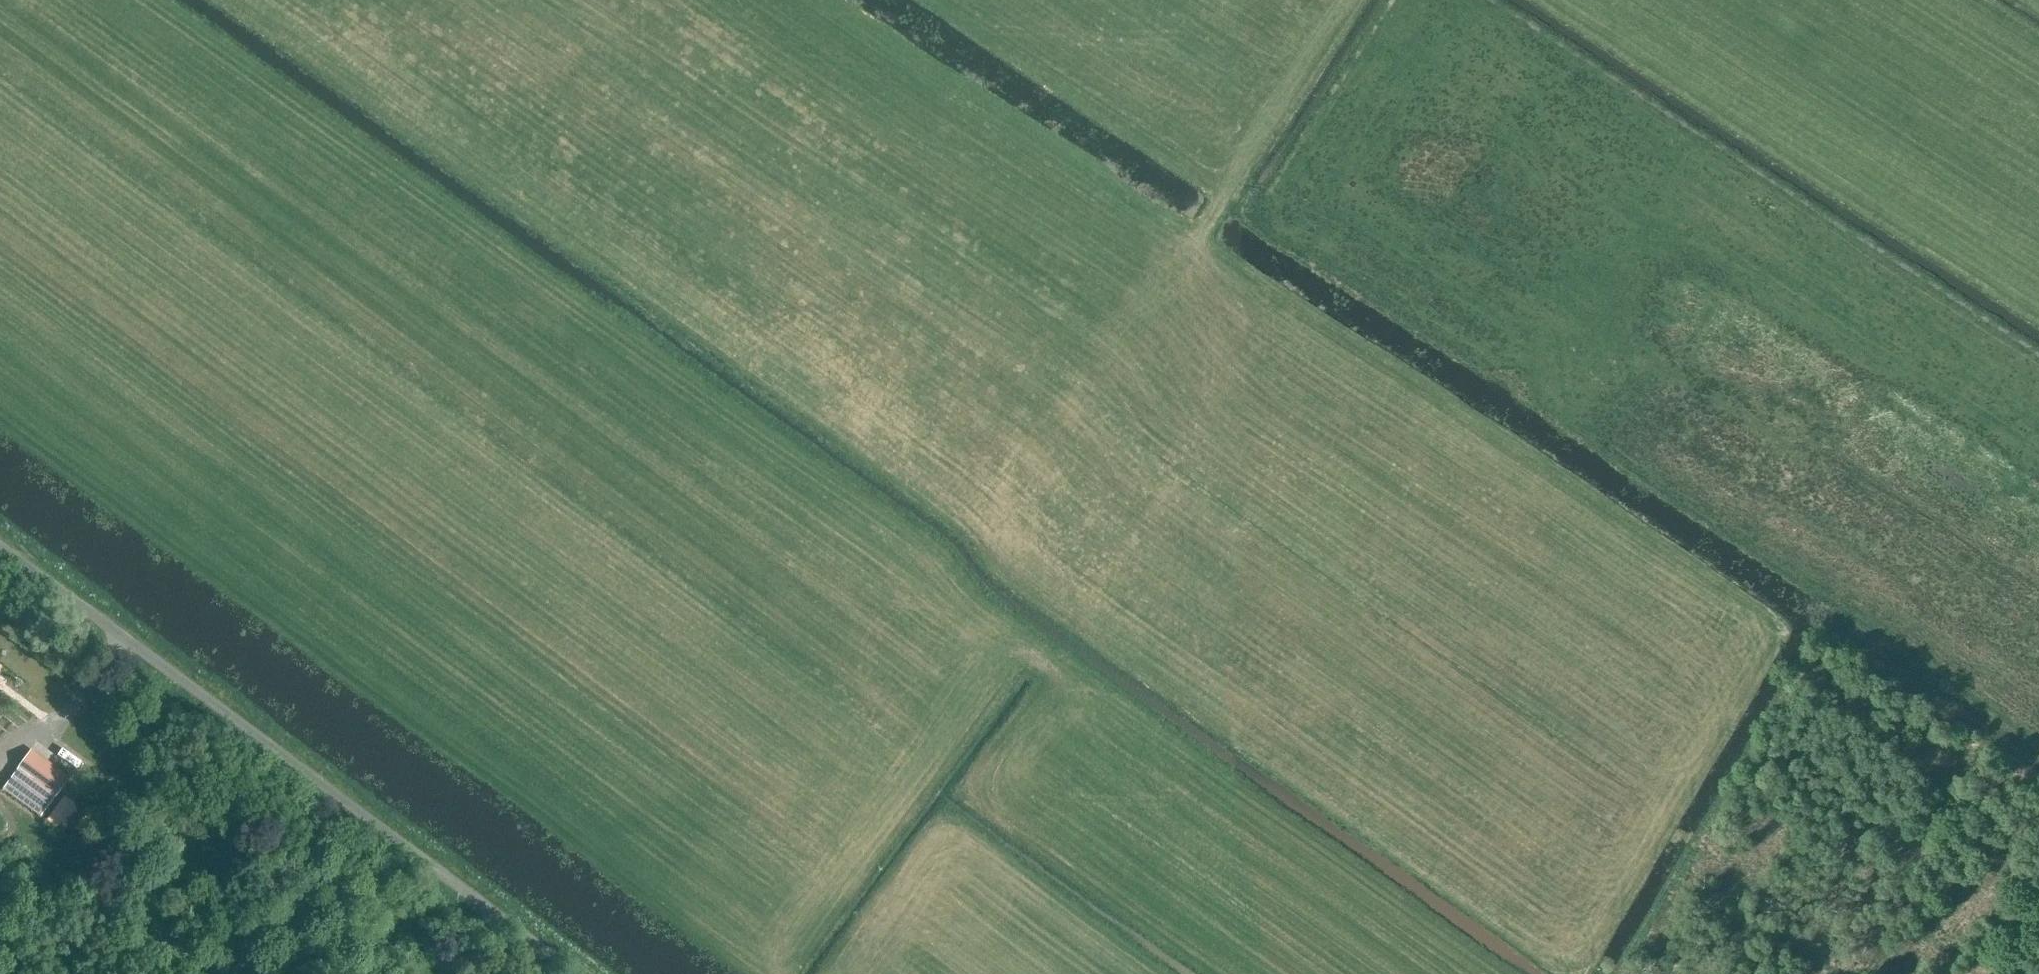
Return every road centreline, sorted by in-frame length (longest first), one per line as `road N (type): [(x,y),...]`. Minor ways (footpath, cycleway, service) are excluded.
road 1 (unclassified): [(572,973),(0,548)]

